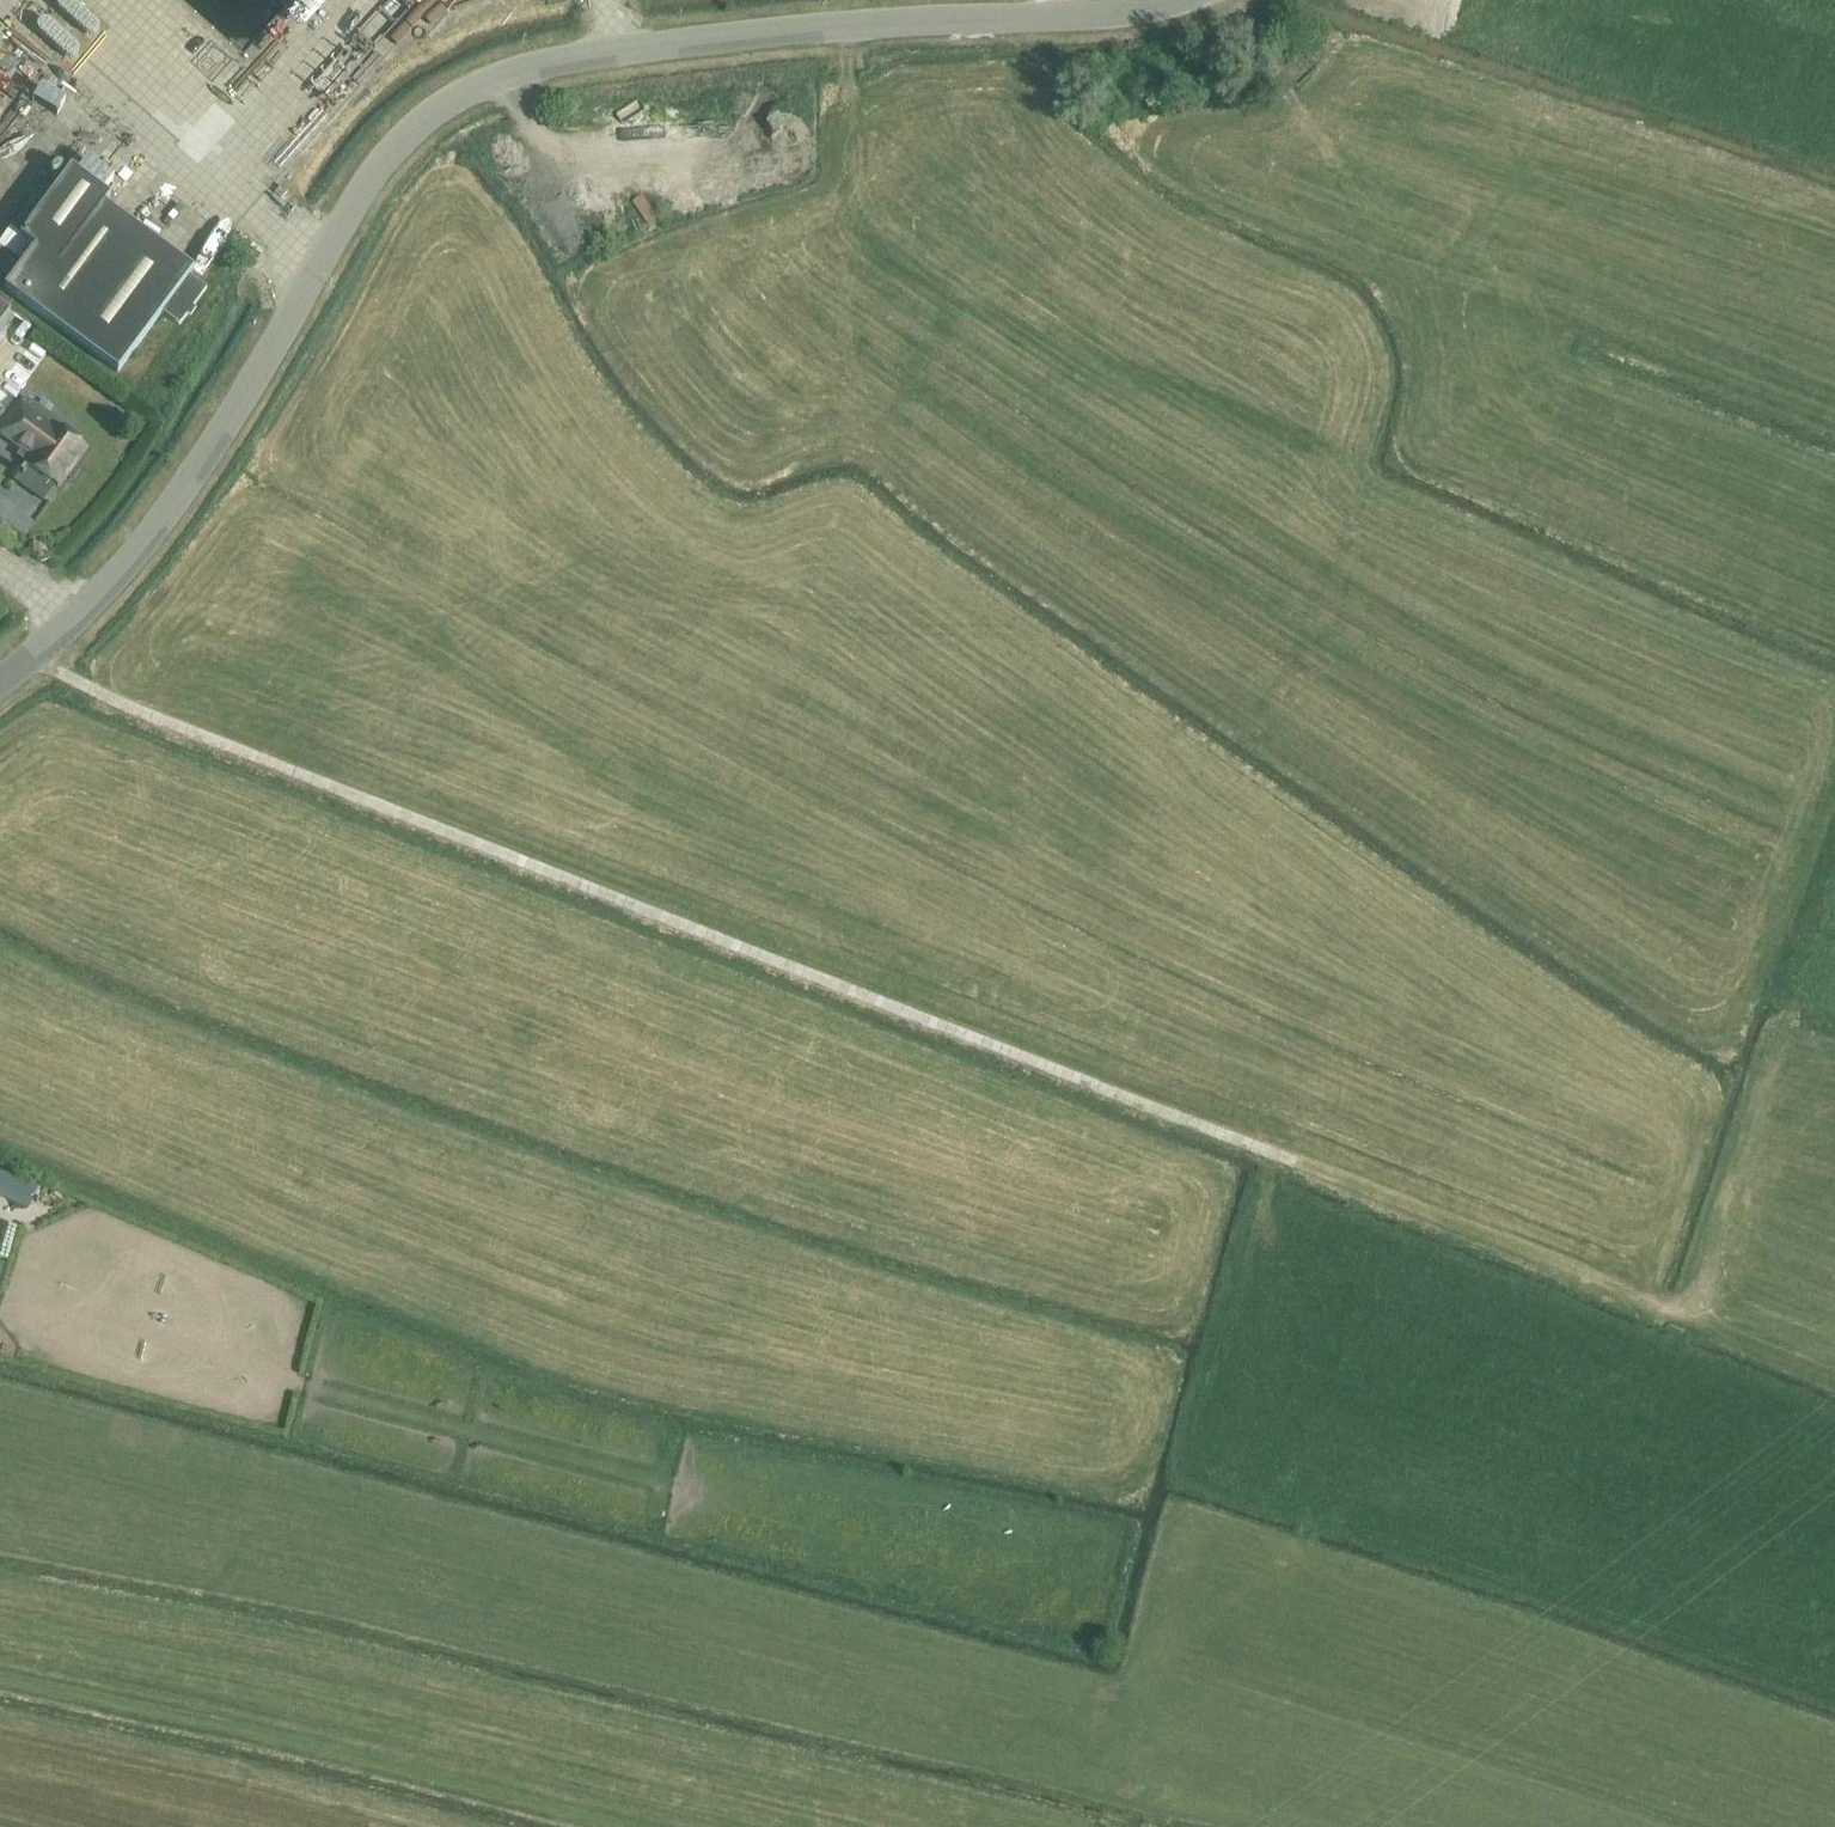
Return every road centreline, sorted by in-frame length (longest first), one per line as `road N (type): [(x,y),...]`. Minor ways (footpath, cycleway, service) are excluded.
road 1 (unclassified): [(0,680),(135,553),(216,443),(373,173),(459,98),(530,68),(631,50),(887,23),(1135,14),(1185,0)]

